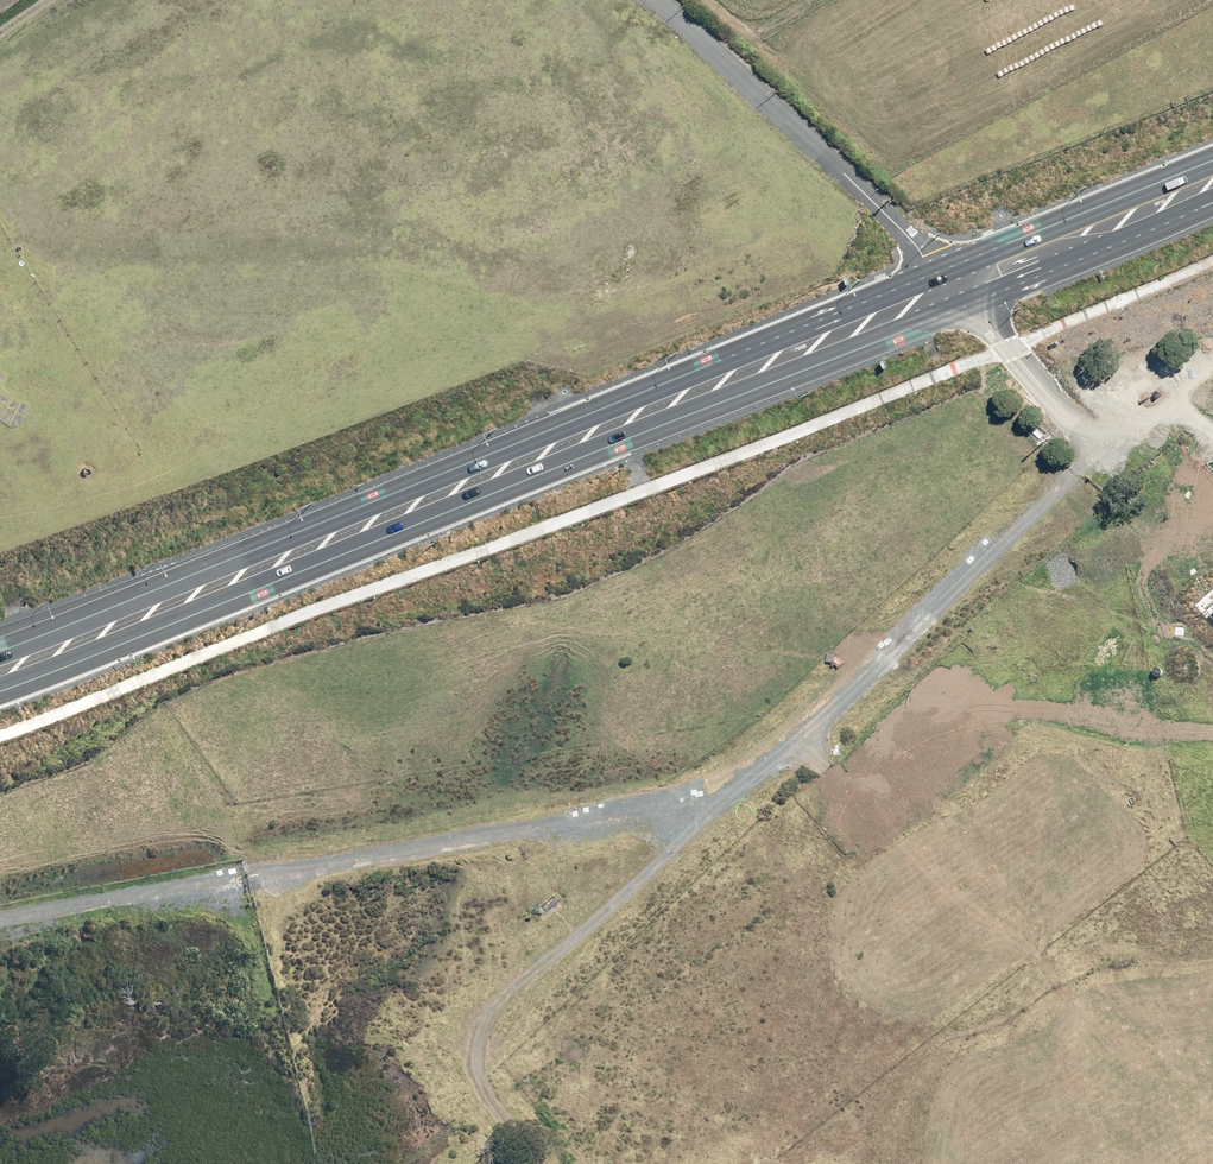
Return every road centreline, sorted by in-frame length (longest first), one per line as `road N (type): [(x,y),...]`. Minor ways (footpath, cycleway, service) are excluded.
road 1 (track): [(1212,433),(1164,416),(1106,450),(492,1007),(476,1031),(482,1074),(543,1163)]
road 2 (primary): [(965,301),(0,684)]
road 3 (primary): [(0,644),(941,278)]
road 4 (track): [(0,917),(759,772)]
road 5 (unclassified): [(656,0),(941,278)]
road 6 (trunk): [(941,278),(1212,164)]
road 7 (trunk): [(1212,200),(965,301)]
road 8 (unclassified): [(1106,450),(965,301)]
road 9 (track): [(709,0),(731,20),(758,30),(821,0)]

